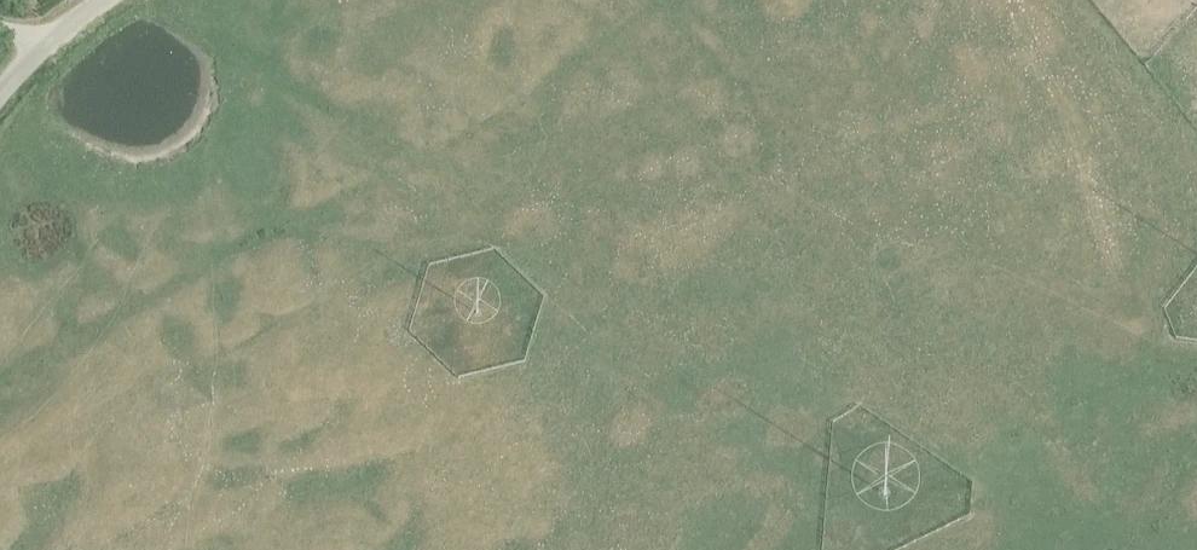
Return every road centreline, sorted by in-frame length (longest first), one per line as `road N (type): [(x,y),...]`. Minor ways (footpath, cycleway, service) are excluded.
road 1 (unclassified): [(0,93),(43,41),(96,0)]

